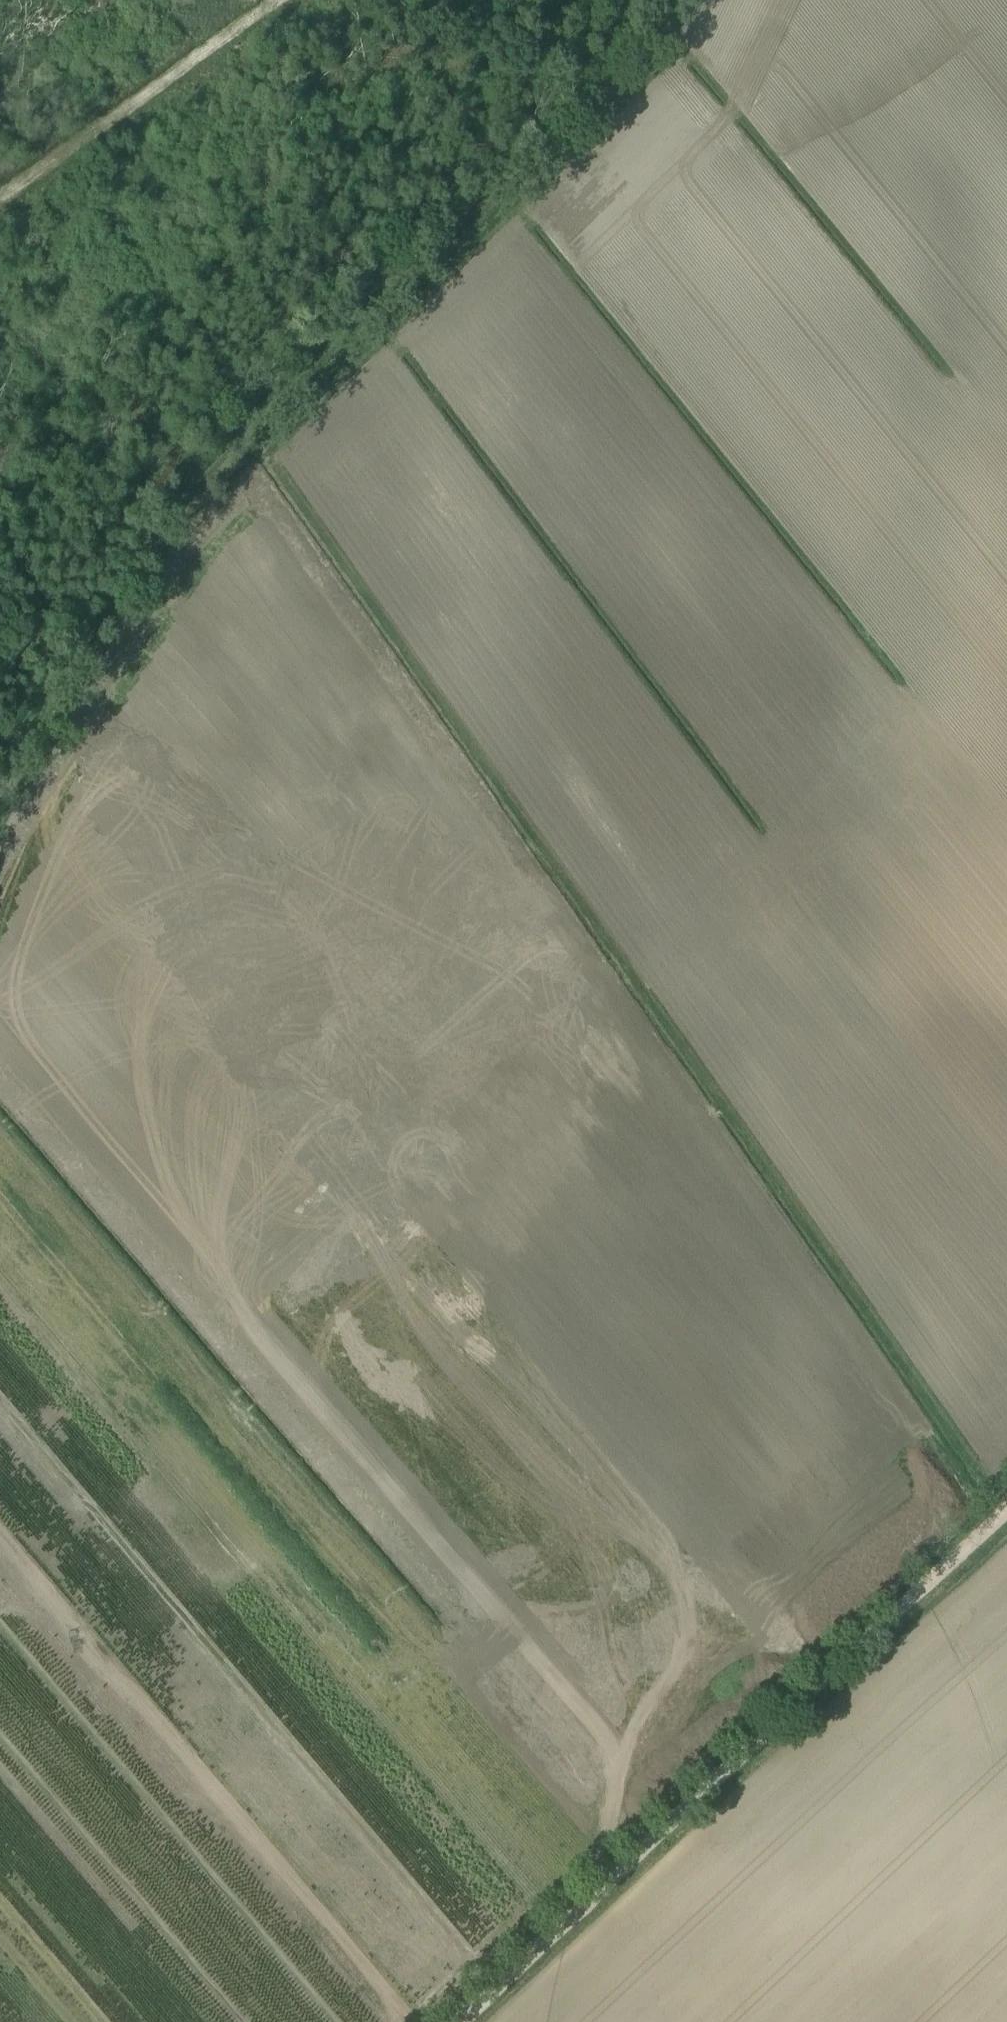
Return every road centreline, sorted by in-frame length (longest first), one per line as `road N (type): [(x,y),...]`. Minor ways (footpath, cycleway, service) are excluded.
road 1 (track): [(673,0),(146,543),(0,789)]
road 2 (track): [(451,2021),(1006,1500)]

